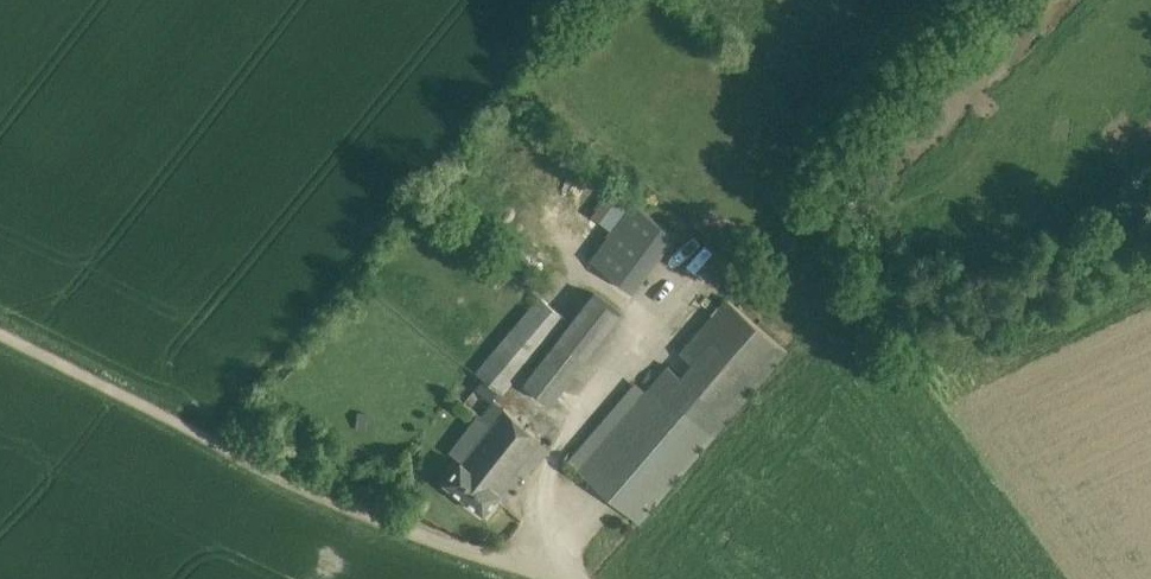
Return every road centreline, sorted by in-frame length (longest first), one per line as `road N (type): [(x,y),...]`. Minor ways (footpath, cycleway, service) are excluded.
road 1 (track): [(555,578),(348,506),(0,333)]

